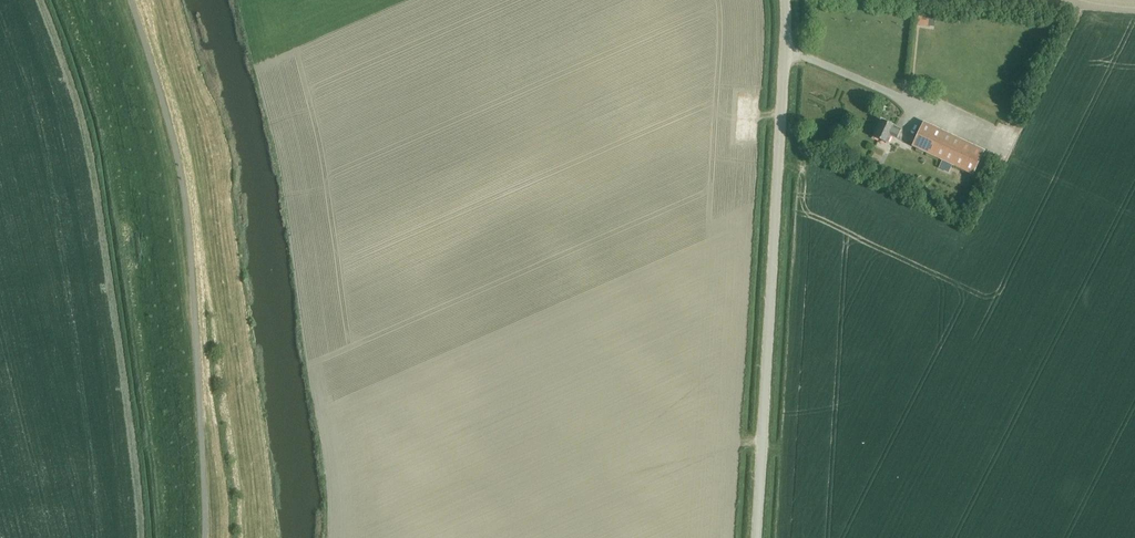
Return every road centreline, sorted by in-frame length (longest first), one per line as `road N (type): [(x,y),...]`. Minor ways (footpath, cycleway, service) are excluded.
road 1 (unclassified): [(204,537),(186,215),(130,0)]
road 2 (unclassified): [(756,537),(789,0)]

